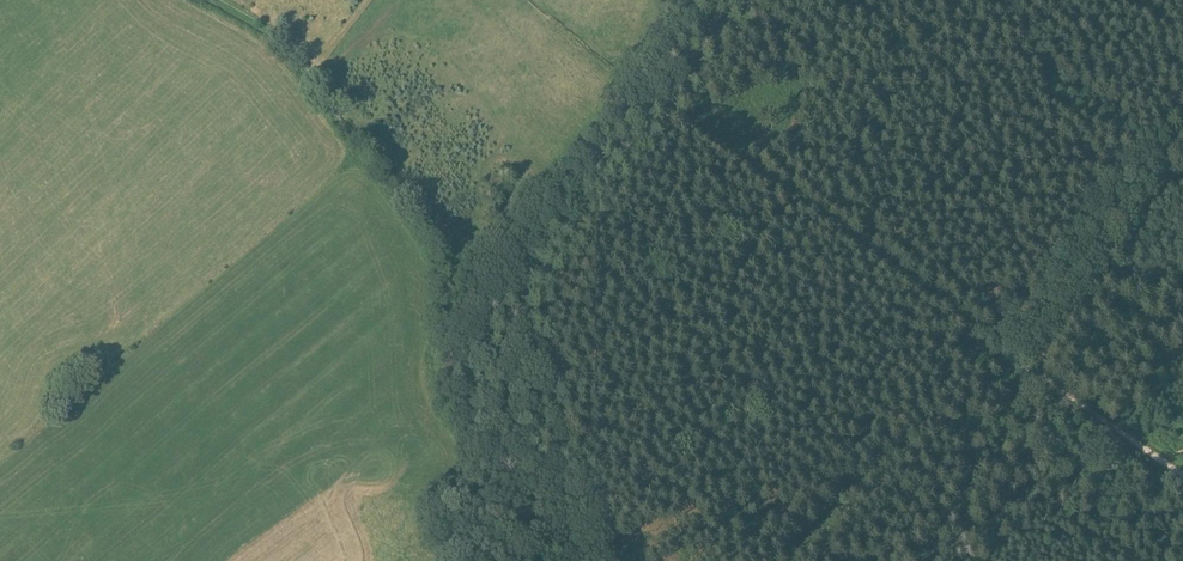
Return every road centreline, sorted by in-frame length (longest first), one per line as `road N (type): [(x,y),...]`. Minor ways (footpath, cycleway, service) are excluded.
road 1 (track): [(1037,379),(1182,143)]
road 2 (track): [(1037,379),(1182,478)]

